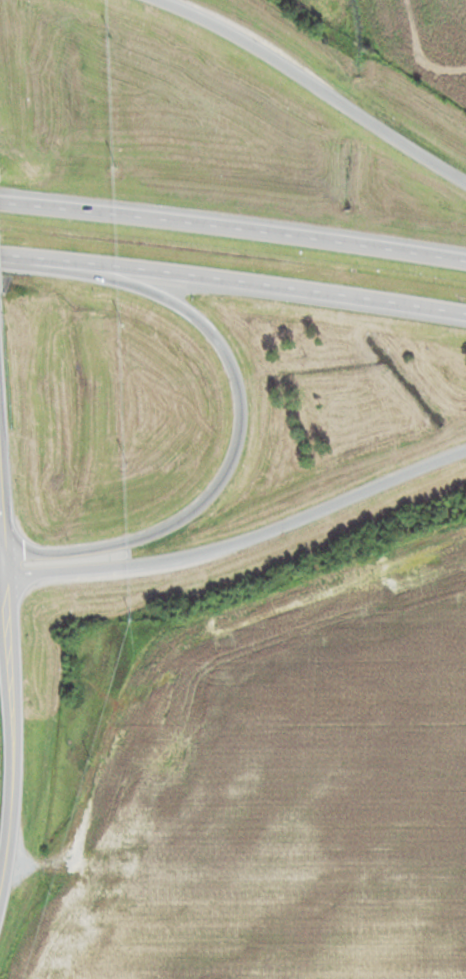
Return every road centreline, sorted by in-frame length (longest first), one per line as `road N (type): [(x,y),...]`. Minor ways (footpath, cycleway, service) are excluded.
road 1 (motorway): [(0,263),(127,286),(184,311),(234,370),(241,413),(225,475),(175,525),(124,546),(29,556),(7,568)]
road 2 (motorway): [(7,568),(33,576),(196,559),(465,453)]
road 3 (motorway): [(465,264),(0,205)]
road 4 (motorway): [(0,258),(465,316)]
road 5 (motorway): [(465,185),(240,41),(153,0)]
road 6 (residential): [(15,778),(0,438)]
road 7 (residential): [(0,898),(15,778)]

